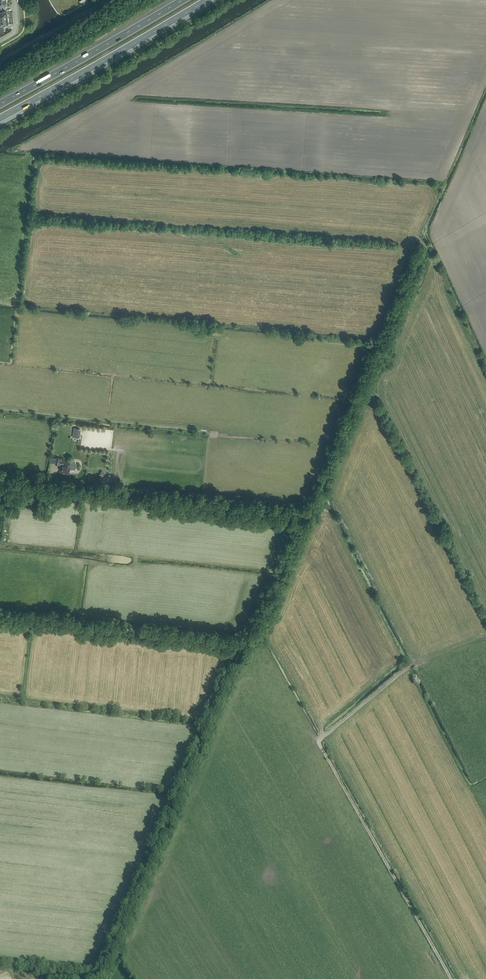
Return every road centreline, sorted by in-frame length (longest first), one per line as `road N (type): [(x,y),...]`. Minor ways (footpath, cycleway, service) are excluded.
road 1 (motorway): [(0,118),(206,0)]
road 2 (motorway): [(182,0),(0,104)]

